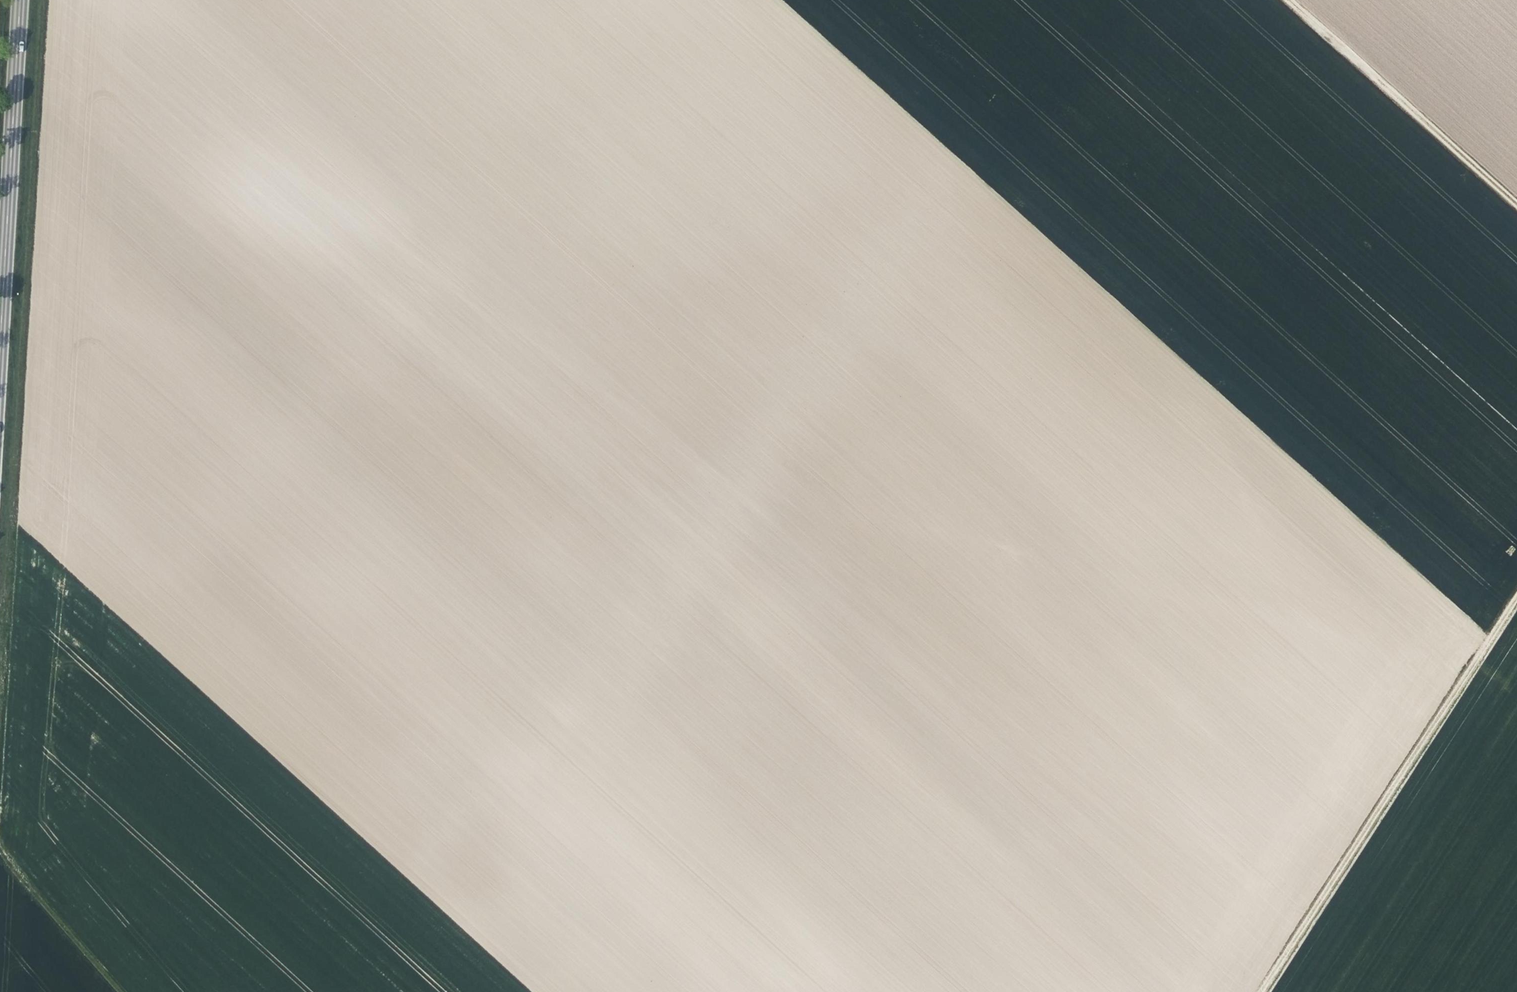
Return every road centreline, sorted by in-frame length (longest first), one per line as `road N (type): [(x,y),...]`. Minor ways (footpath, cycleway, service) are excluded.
road 1 (track): [(1260,991),(1516,592)]
road 2 (track): [(1289,0),(1516,205)]
road 3 (secondary): [(0,301),(18,0)]

